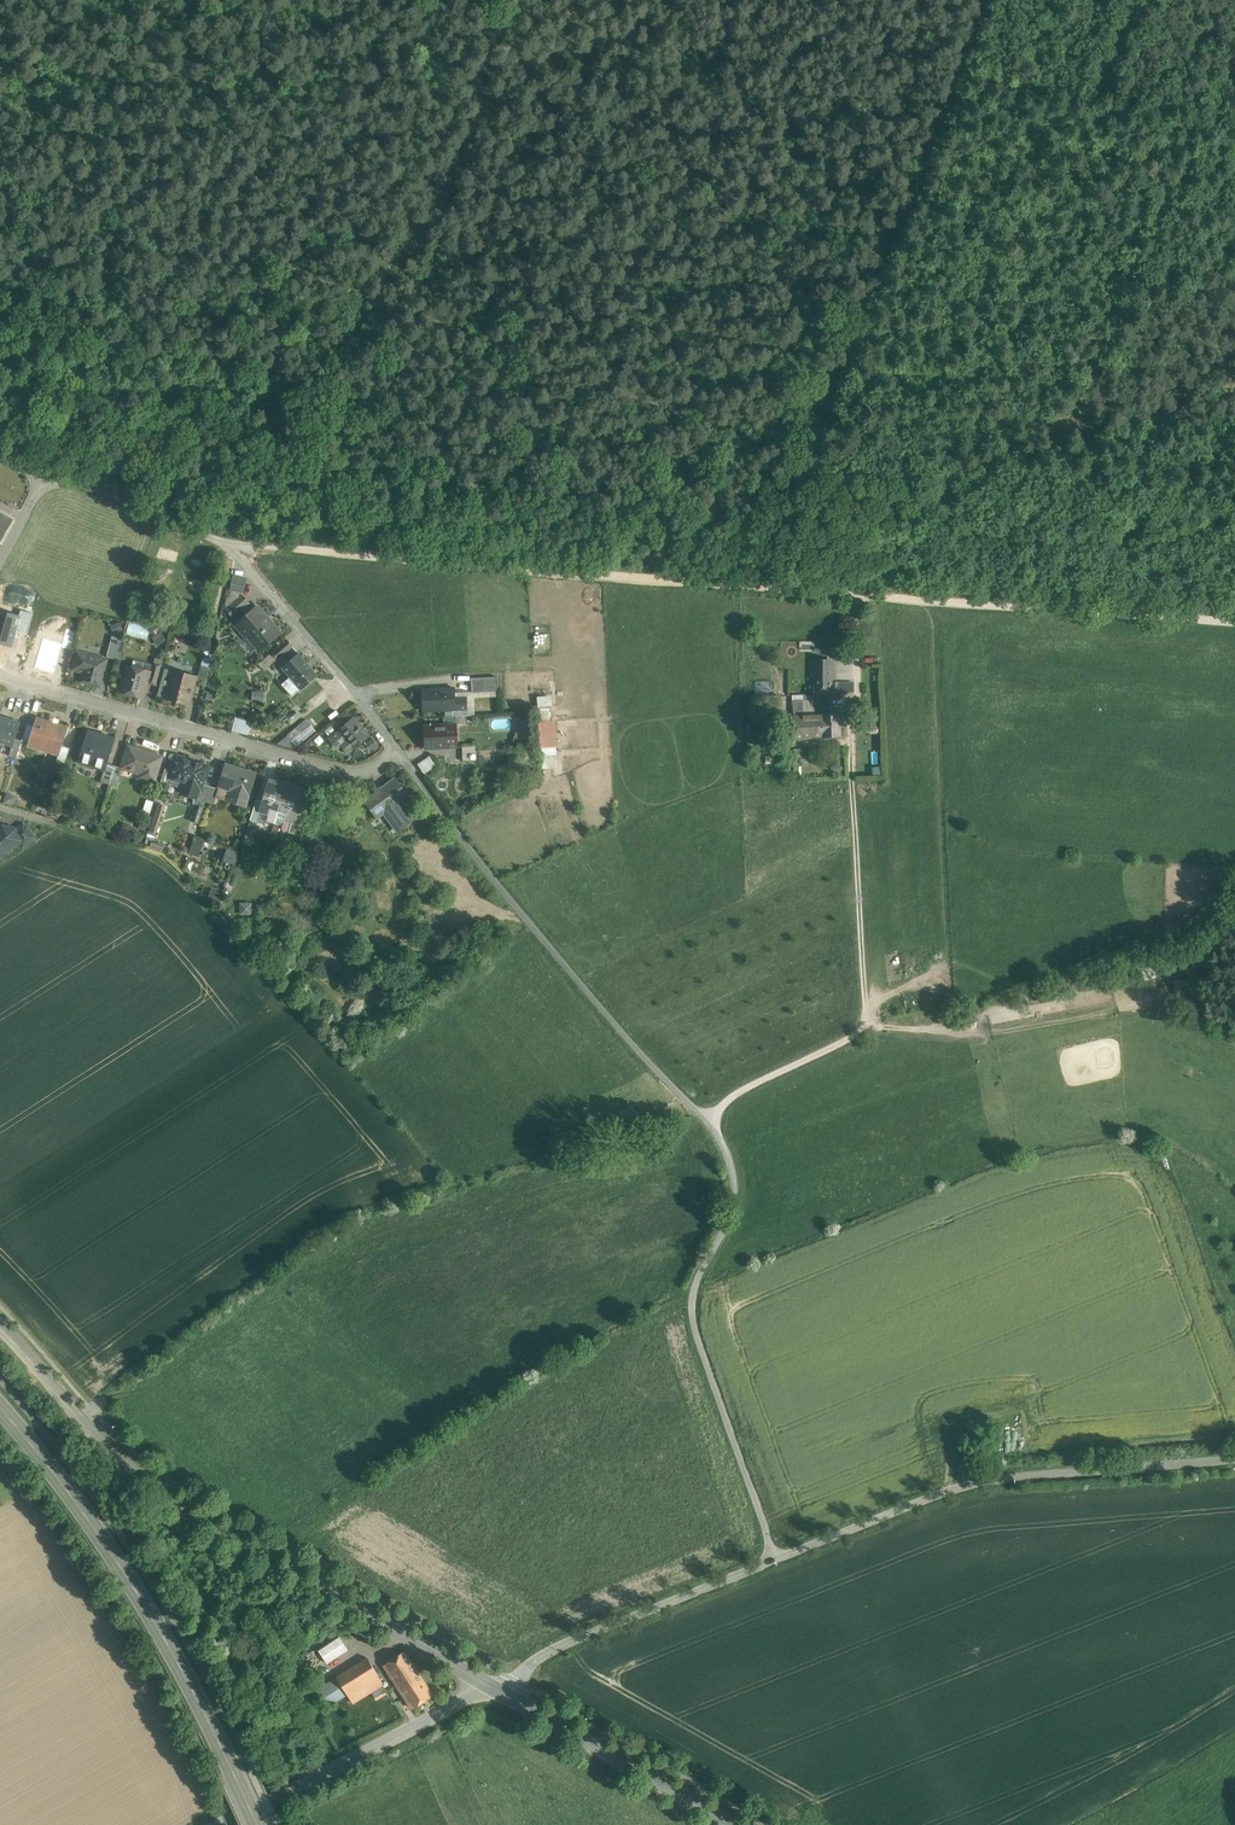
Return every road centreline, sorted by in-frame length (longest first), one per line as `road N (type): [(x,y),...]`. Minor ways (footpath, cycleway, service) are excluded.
road 1 (track): [(224,536),(1234,621)]
road 2 (track): [(396,748),(506,893),(735,1153),(740,1190),(707,1262),(701,1323),(776,1559)]
road 3 (residential): [(51,473),(224,536),(396,748),(358,774),(0,677)]
road 4 (track): [(792,467),(638,393),(388,309),(0,143)]
road 5 (unclassified): [(0,1325),(134,1471),(488,1685)]
road 6 (track): [(981,0),(792,467)]
road 7 (primary): [(258,1824),(167,1641),(106,1543),(0,1407)]
road 8 (residential): [(776,1559),(986,1482),(1234,1460)]
road 9 (track): [(1234,492),(792,467)]
road 10 (unclassified): [(488,1685),(563,1646),(776,1559)]
road 11 (unclassified): [(488,1685),(223,1824)]
road 12 (unclassified): [(488,1685),(739,1824)]
road 13 (track): [(792,467),(759,584)]

